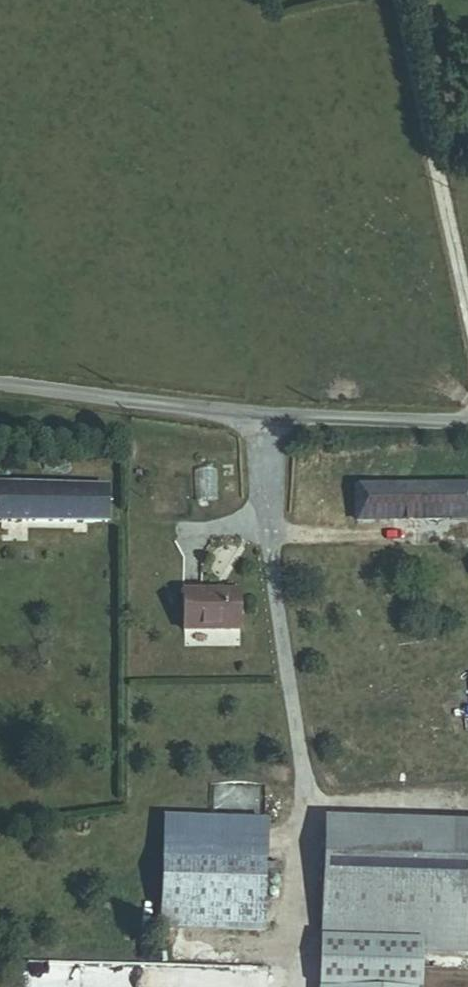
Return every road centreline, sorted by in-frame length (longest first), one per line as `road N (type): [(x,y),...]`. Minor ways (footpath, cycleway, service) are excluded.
road 1 (unclassified): [(0,387),(261,413),(467,422)]
road 2 (unclassified): [(401,0),(467,305)]

